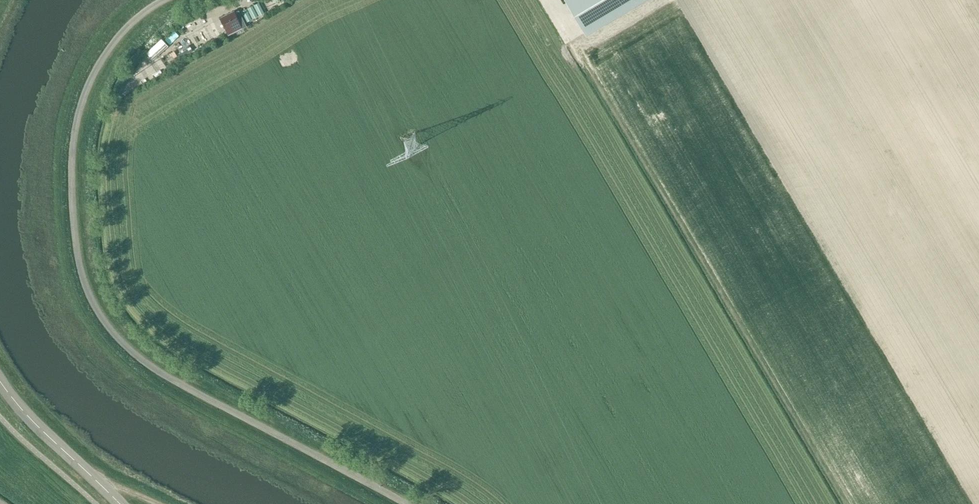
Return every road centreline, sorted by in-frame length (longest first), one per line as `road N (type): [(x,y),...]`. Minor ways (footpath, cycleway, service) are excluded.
road 1 (unclassified): [(407,503),(141,359),(92,301),(72,203),(79,111),(113,43),(164,0)]
road 2 (tertiary): [(0,382),(120,503)]

